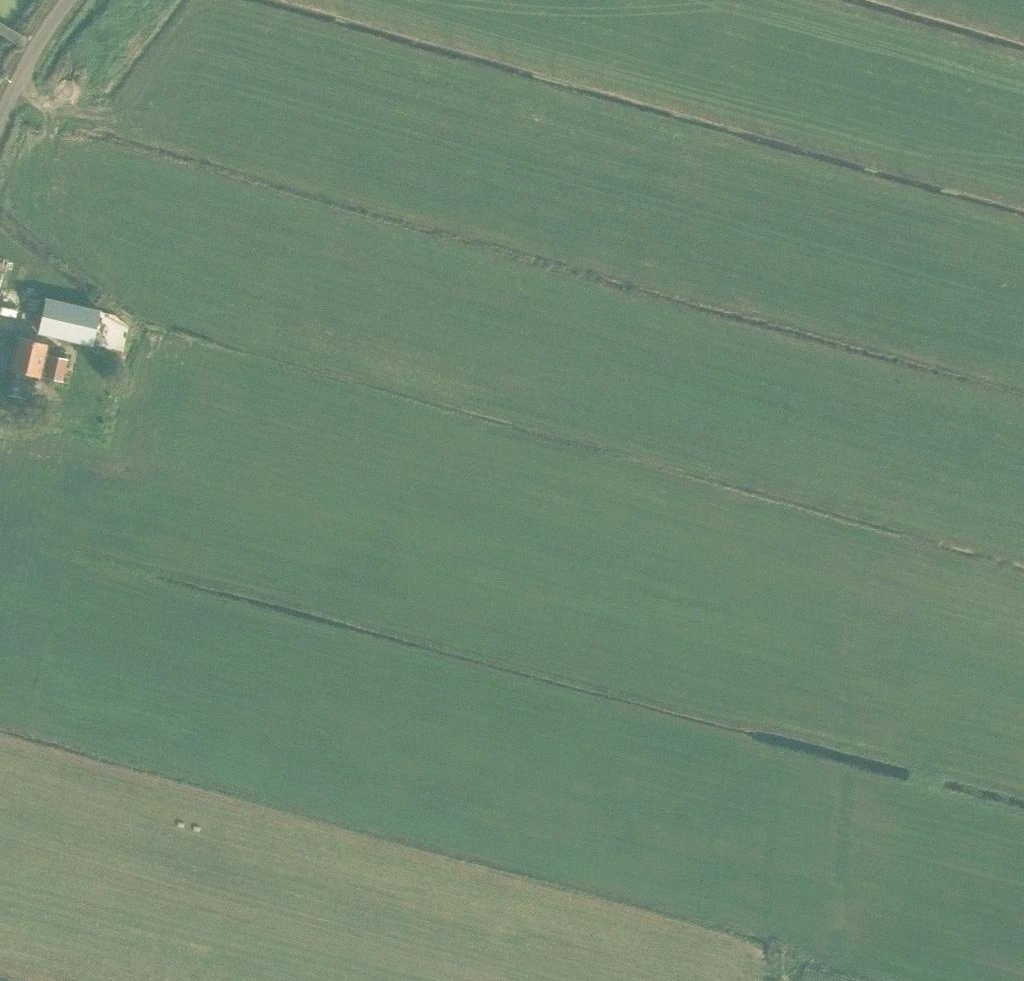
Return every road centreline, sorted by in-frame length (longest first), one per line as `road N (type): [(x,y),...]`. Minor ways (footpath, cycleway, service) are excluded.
road 1 (unclassified): [(0,117),(66,0)]

